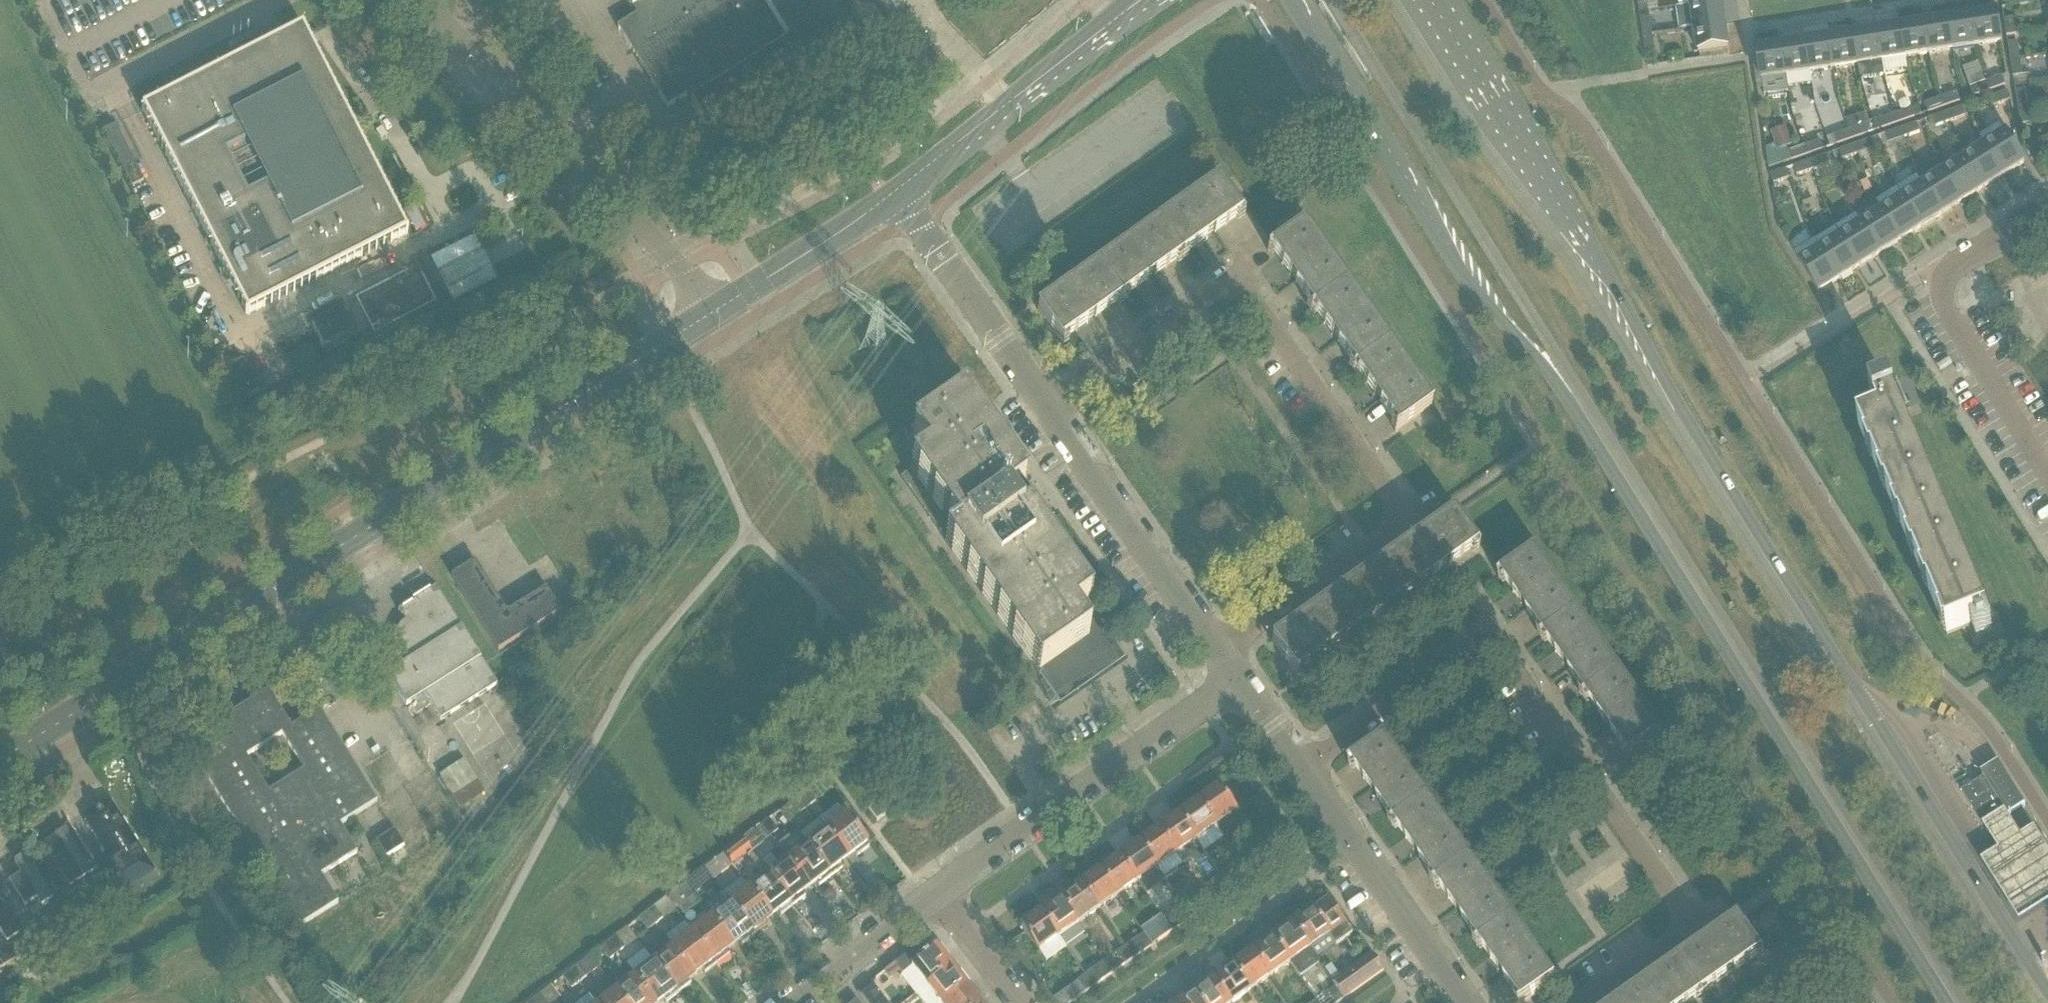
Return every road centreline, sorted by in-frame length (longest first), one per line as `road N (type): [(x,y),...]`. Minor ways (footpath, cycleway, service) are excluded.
road 1 (secondary): [(1301,0),(1479,293),(1554,373),(1946,1002)]
road 2 (secondary): [(2047,994),(1429,0)]
road 3 (tertiary): [(0,760),(705,317)]
road 4 (residential): [(1226,658),(1424,517),(1242,262),(1046,402)]
road 5 (residential): [(1594,1002),(1705,926),(1489,616),(1293,752)]
road 6 (unclassified): [(705,317),(676,271),(422,0)]
road 7 (residential): [(932,893),(1238,679)]
road 8 (tertiary): [(1226,658),(1046,402)]
road 9 (tertiary): [(1468,1002),(1293,752)]
road 10 (tertiary): [(898,192),(1113,19)]
road 11 (tertiary): [(1046,402),(898,192)]
road 12 (tertiary): [(705,317),(898,192)]
road 13 (residential): [(1939,278),(1952,324),(2047,477)]
road 14 (residential): [(792,1002),(932,893)]
road 15 (residential): [(1016,1002),(932,893)]
road 16 (residential): [(1939,278),(2047,204)]

